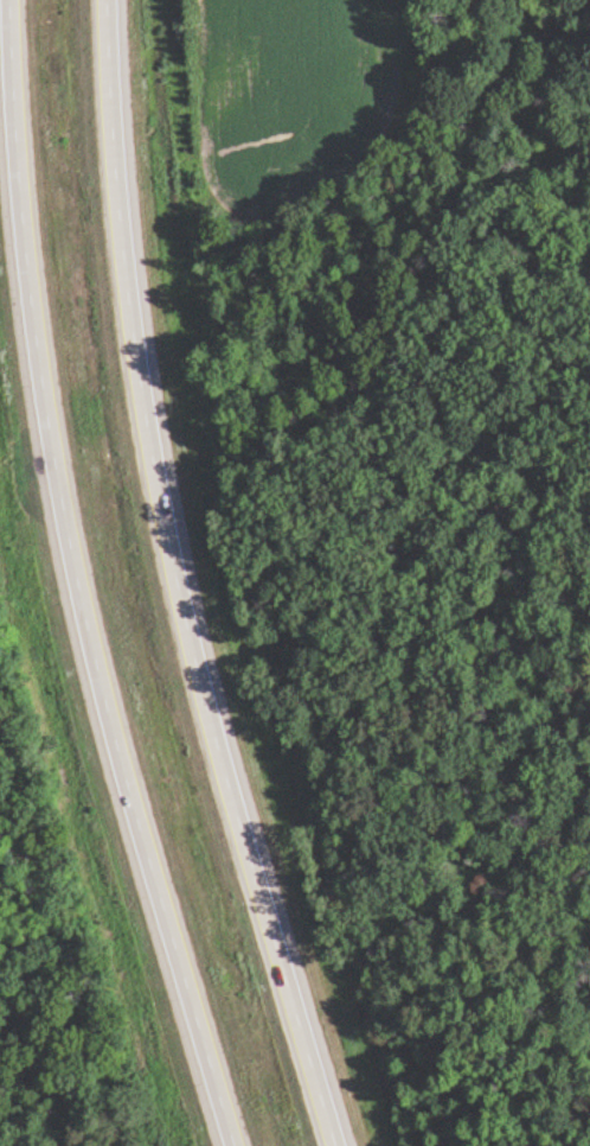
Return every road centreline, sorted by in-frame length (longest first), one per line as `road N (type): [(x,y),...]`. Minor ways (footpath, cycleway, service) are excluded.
road 1 (motorway): [(342,1145),(186,596),(128,248),(112,0)]
road 2 (motorway): [(14,0),(36,293),(70,520),(122,745),(239,1145)]

